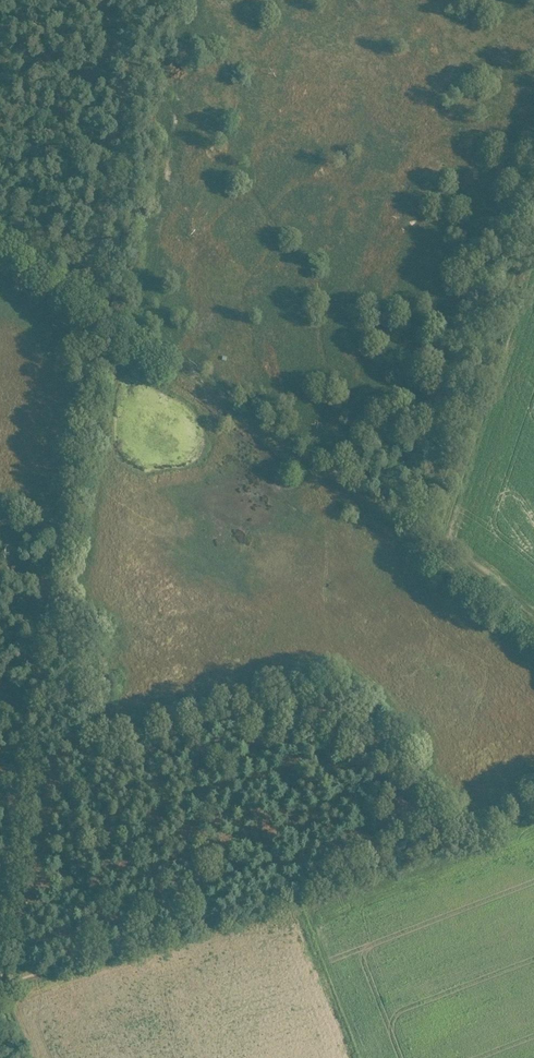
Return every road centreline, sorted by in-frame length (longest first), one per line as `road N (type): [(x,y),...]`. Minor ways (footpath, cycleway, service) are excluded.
road 1 (track): [(0,984),(533,807)]

